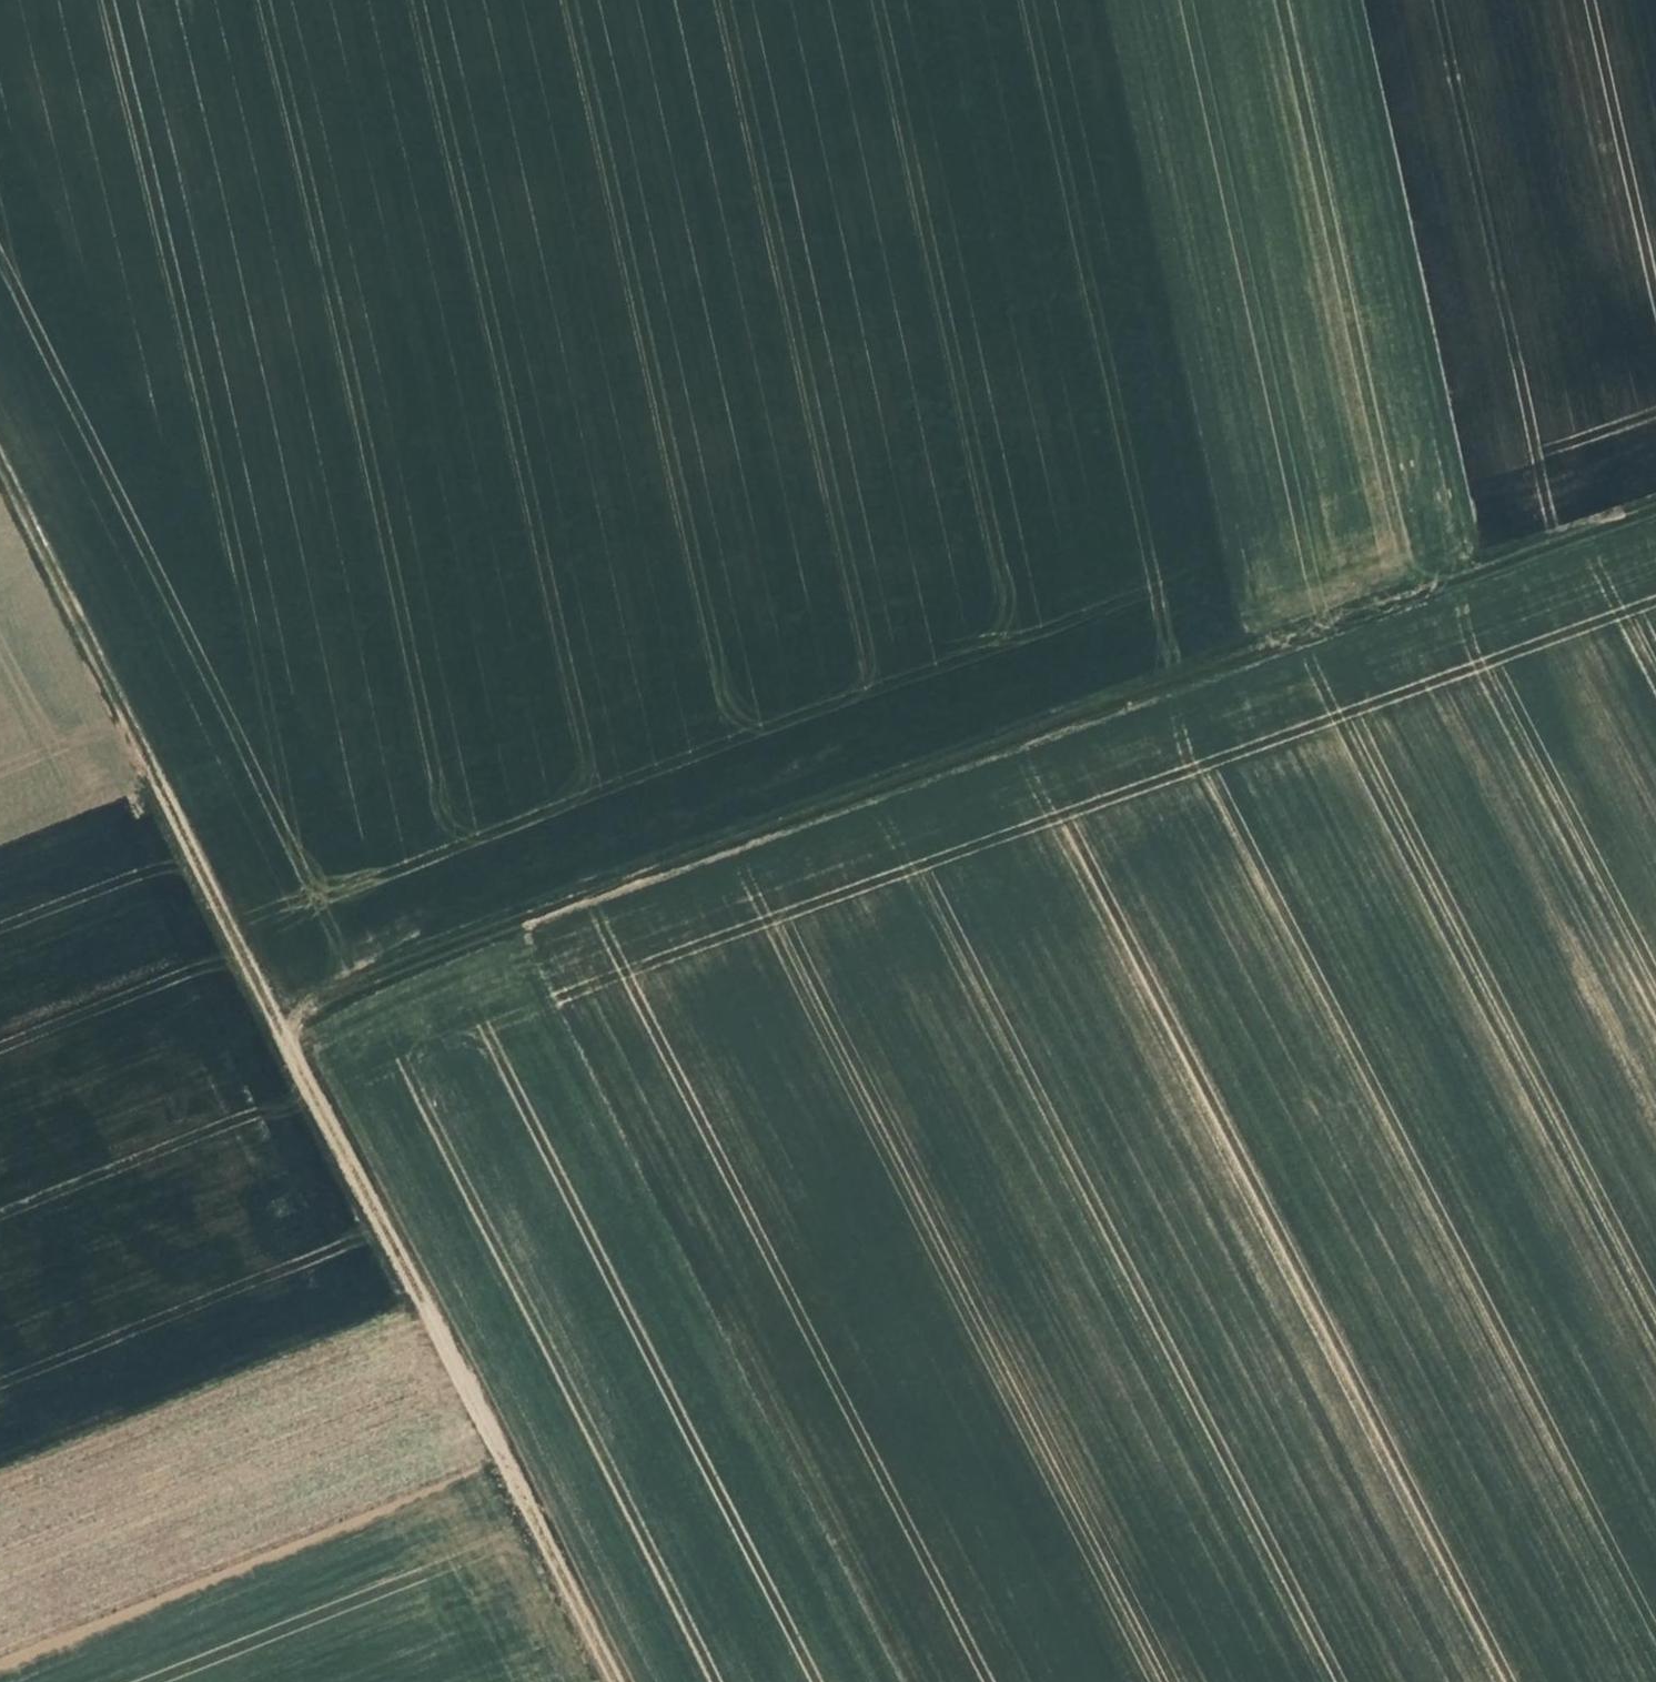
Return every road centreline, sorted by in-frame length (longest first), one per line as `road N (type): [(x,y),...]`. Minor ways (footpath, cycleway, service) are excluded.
road 1 (track): [(1655,513),(272,1023)]
road 2 (track): [(0,474),(601,1681)]

